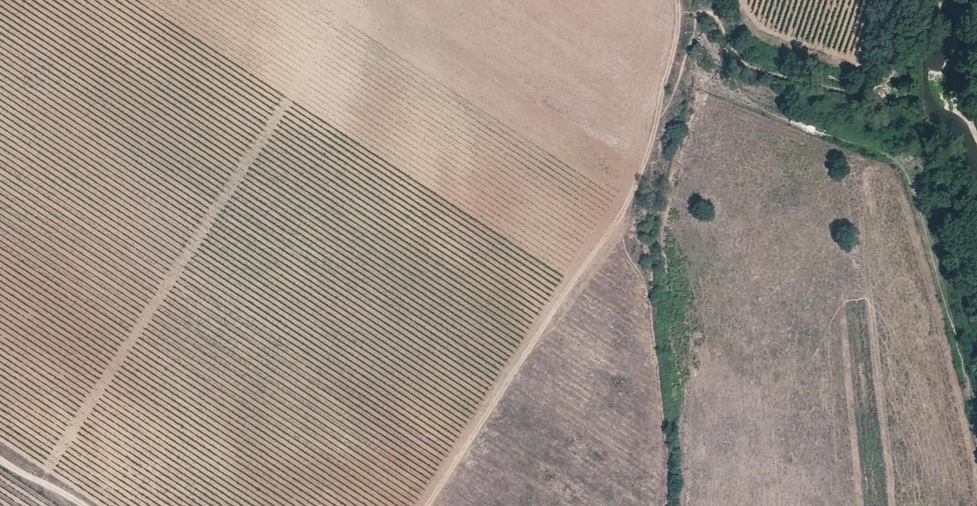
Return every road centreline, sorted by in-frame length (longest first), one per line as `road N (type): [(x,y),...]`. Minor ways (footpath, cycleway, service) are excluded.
road 1 (track): [(418,505),(470,455),(481,423),(633,204),(679,32),(680,0)]

